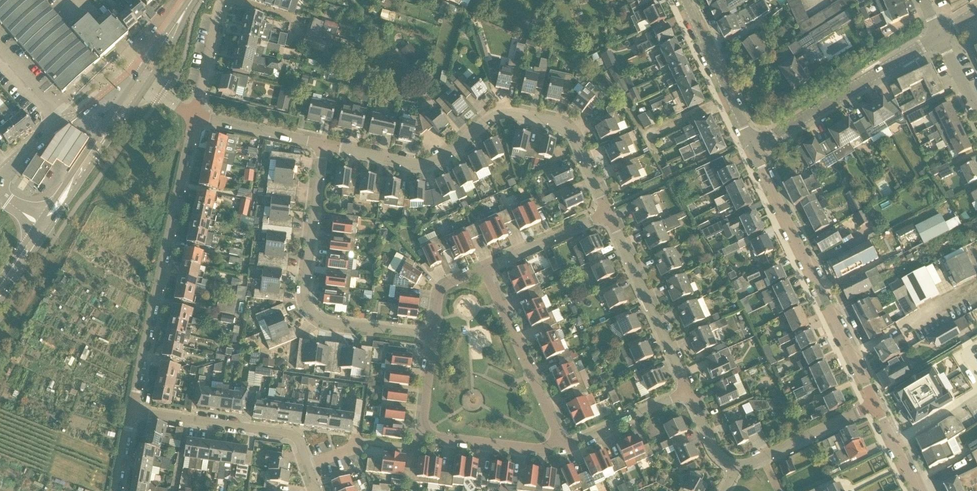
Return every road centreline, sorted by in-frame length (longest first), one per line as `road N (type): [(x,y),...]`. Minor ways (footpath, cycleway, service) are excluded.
road 1 (residential): [(608,214),(575,141),(557,124),(493,116),(428,163),(323,145)]
road 2 (residential): [(131,411),(196,114)]
road 3 (residential): [(433,335),(326,325),(305,305),(323,145)]
road 4 (residential): [(875,405),(752,145)]
road 5 (residential): [(314,490),(302,449),(286,436),(131,411)]
road 6 (residential): [(752,145),(940,36)]
road 7 (residential): [(484,269),(562,448)]
road 8 (residential): [(688,392),(608,214)]
road 9 (tertiary): [(43,226),(141,82)]
road 10 (residential): [(752,145),(683,0)]
road 11 (residential): [(875,405),(736,468)]
road 12 (residential): [(562,448),(688,392)]
road 13 (residential): [(484,269),(608,214)]
road 14 (residential): [(562,448),(428,435)]
road 15 (residential): [(323,145),(196,114)]

